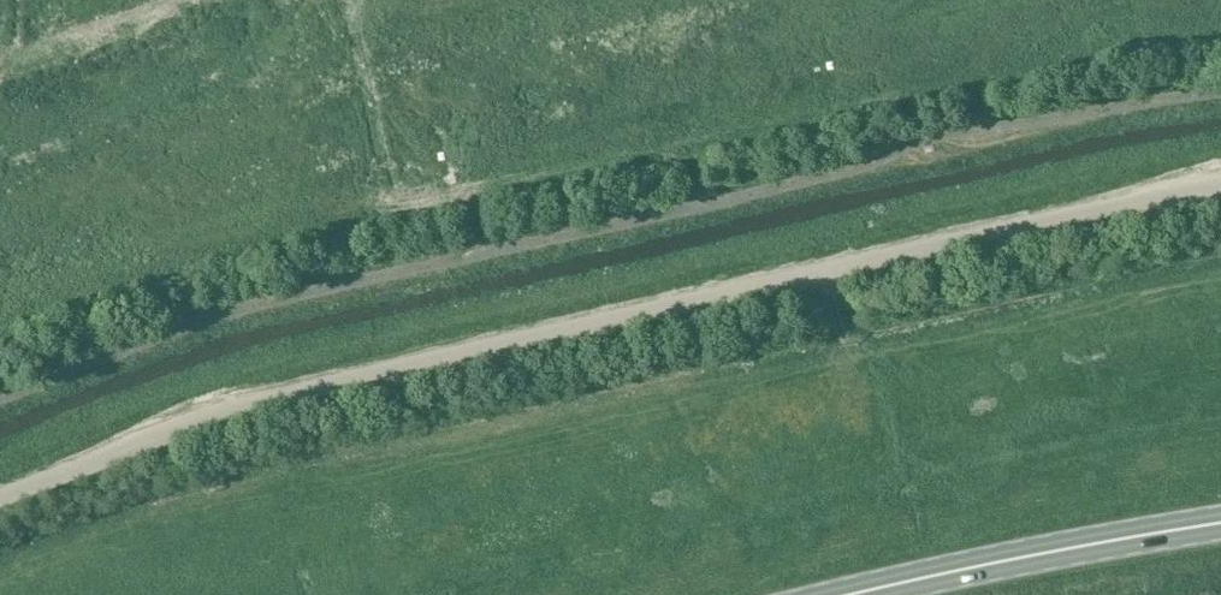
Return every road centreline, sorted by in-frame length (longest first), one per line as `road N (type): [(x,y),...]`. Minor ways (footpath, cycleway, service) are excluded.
road 1 (track): [(0,397),(246,308),(791,185),(928,137),(1220,92)]
road 2 (unclassified): [(0,499),(264,403),(753,285),(1220,188)]
road 3 (primary): [(857,594),(1220,525)]

